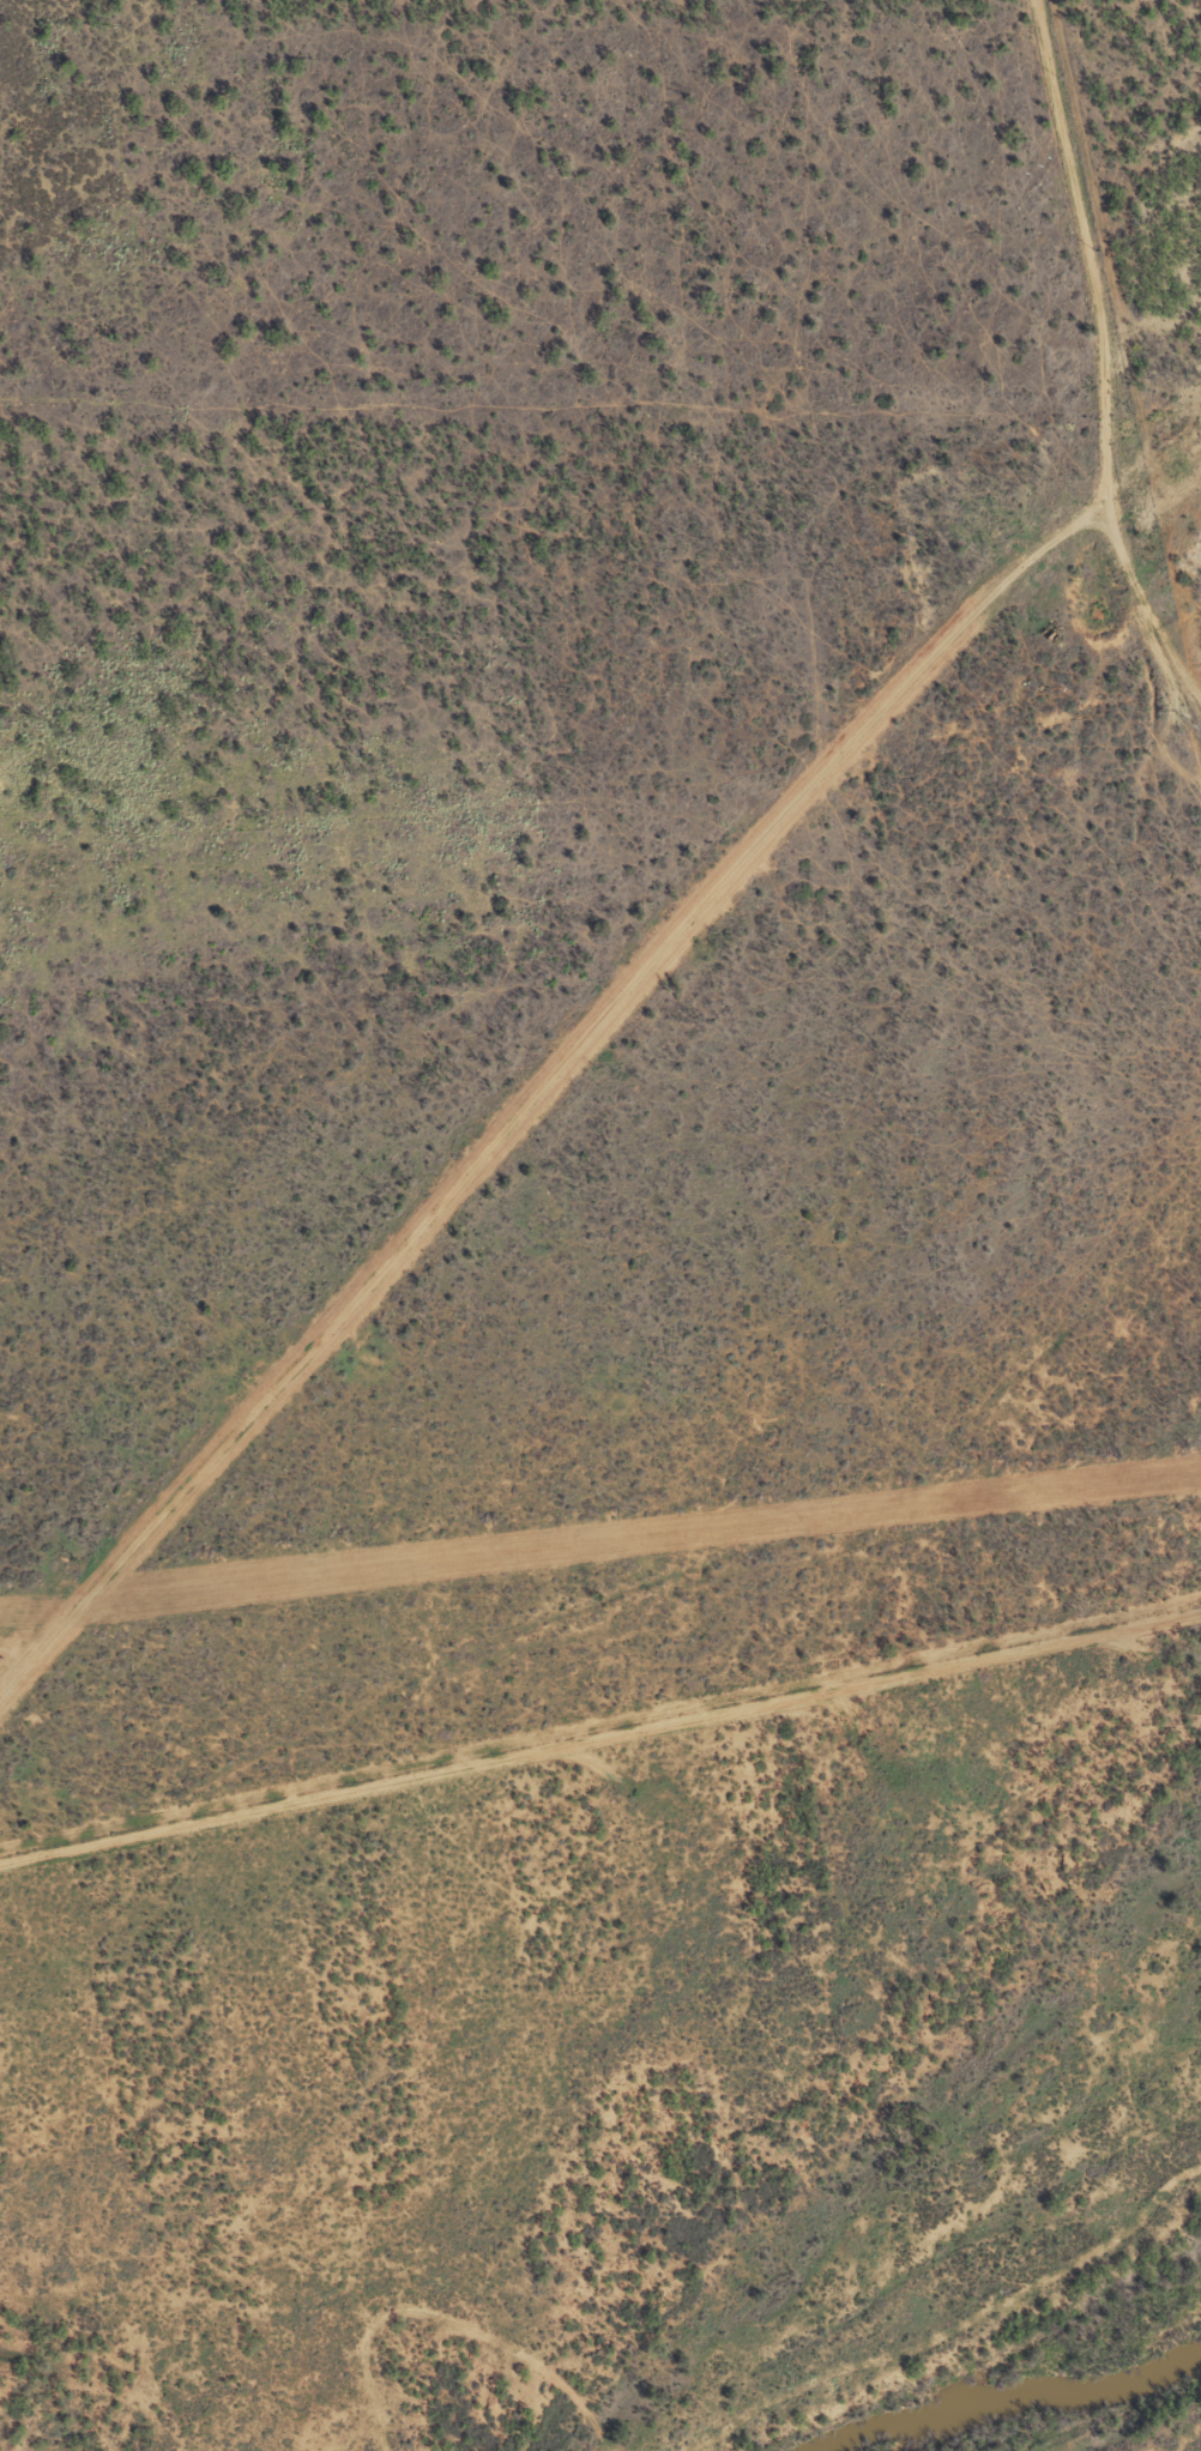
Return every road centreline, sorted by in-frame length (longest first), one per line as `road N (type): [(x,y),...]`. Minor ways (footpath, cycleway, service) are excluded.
road 1 (track): [(1200,1250),(895,1521),(805,1576),(521,1648),(378,1721),(203,1769),(0,1782)]
road 2 (track): [(1086,0),(1102,135),(1161,346),(1200,393)]

